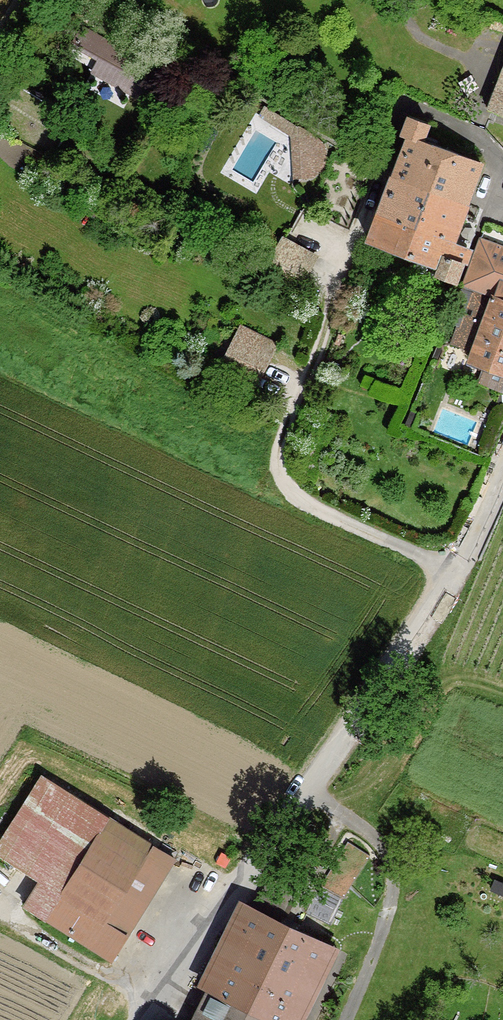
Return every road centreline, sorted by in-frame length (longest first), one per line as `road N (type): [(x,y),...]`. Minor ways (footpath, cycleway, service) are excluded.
road 1 (unclassified): [(502,466),(439,601),(145,1019)]

